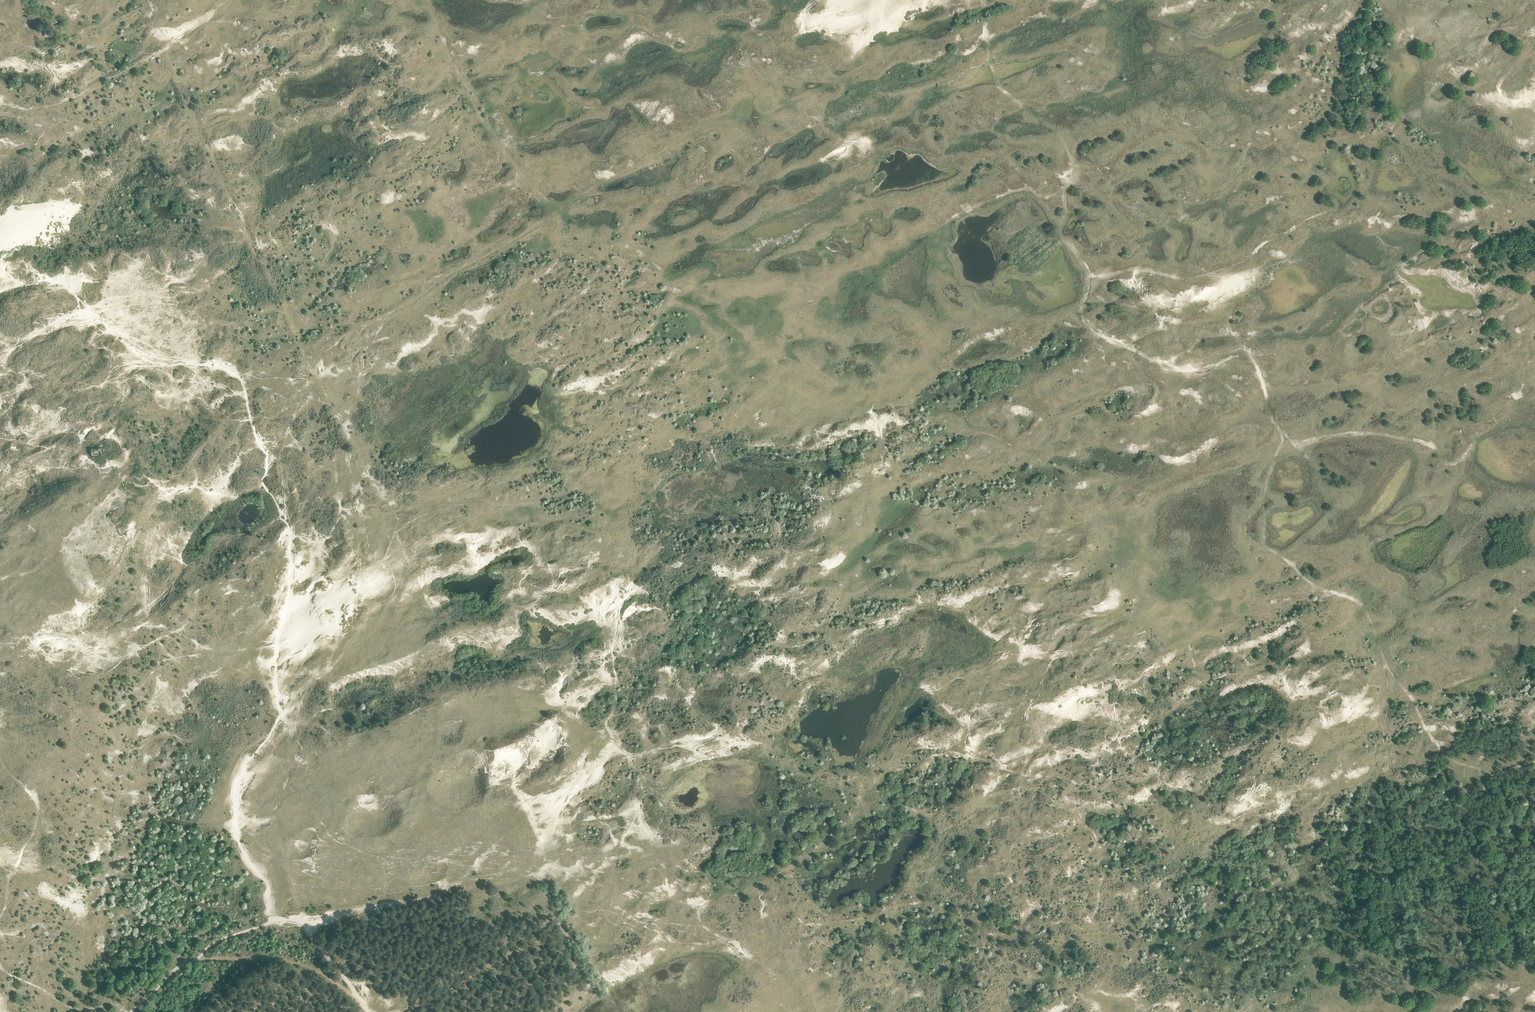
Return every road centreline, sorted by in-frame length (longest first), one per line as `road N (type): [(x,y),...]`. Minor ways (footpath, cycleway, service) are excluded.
road 1 (track): [(315,381),(365,329),(614,175),(701,127),(759,114),(983,1),(999,86),(1059,134),(1070,159),(1061,233),(1088,276),(1085,323),(1103,340),(1175,371),(1231,358),(1257,366),(1283,439),(1264,495),(1271,550),(1330,593),(1356,600),(1389,672),(1453,760),(1504,775)]
road 2 (track): [(50,108),(100,118),(140,84),(169,80),(178,88),(242,216),(270,299),(289,317),(315,381),(349,431),(355,591),(328,664),(308,679),(294,730)]
road 3 (track): [(1482,829),(1446,838),(1389,882),(1375,906),(1378,987),(1506,963)]
road 4 (track): [(224,0),(151,56),(50,108),(0,103)]
road 5 (track): [(562,209),(516,168),(426,0)]

